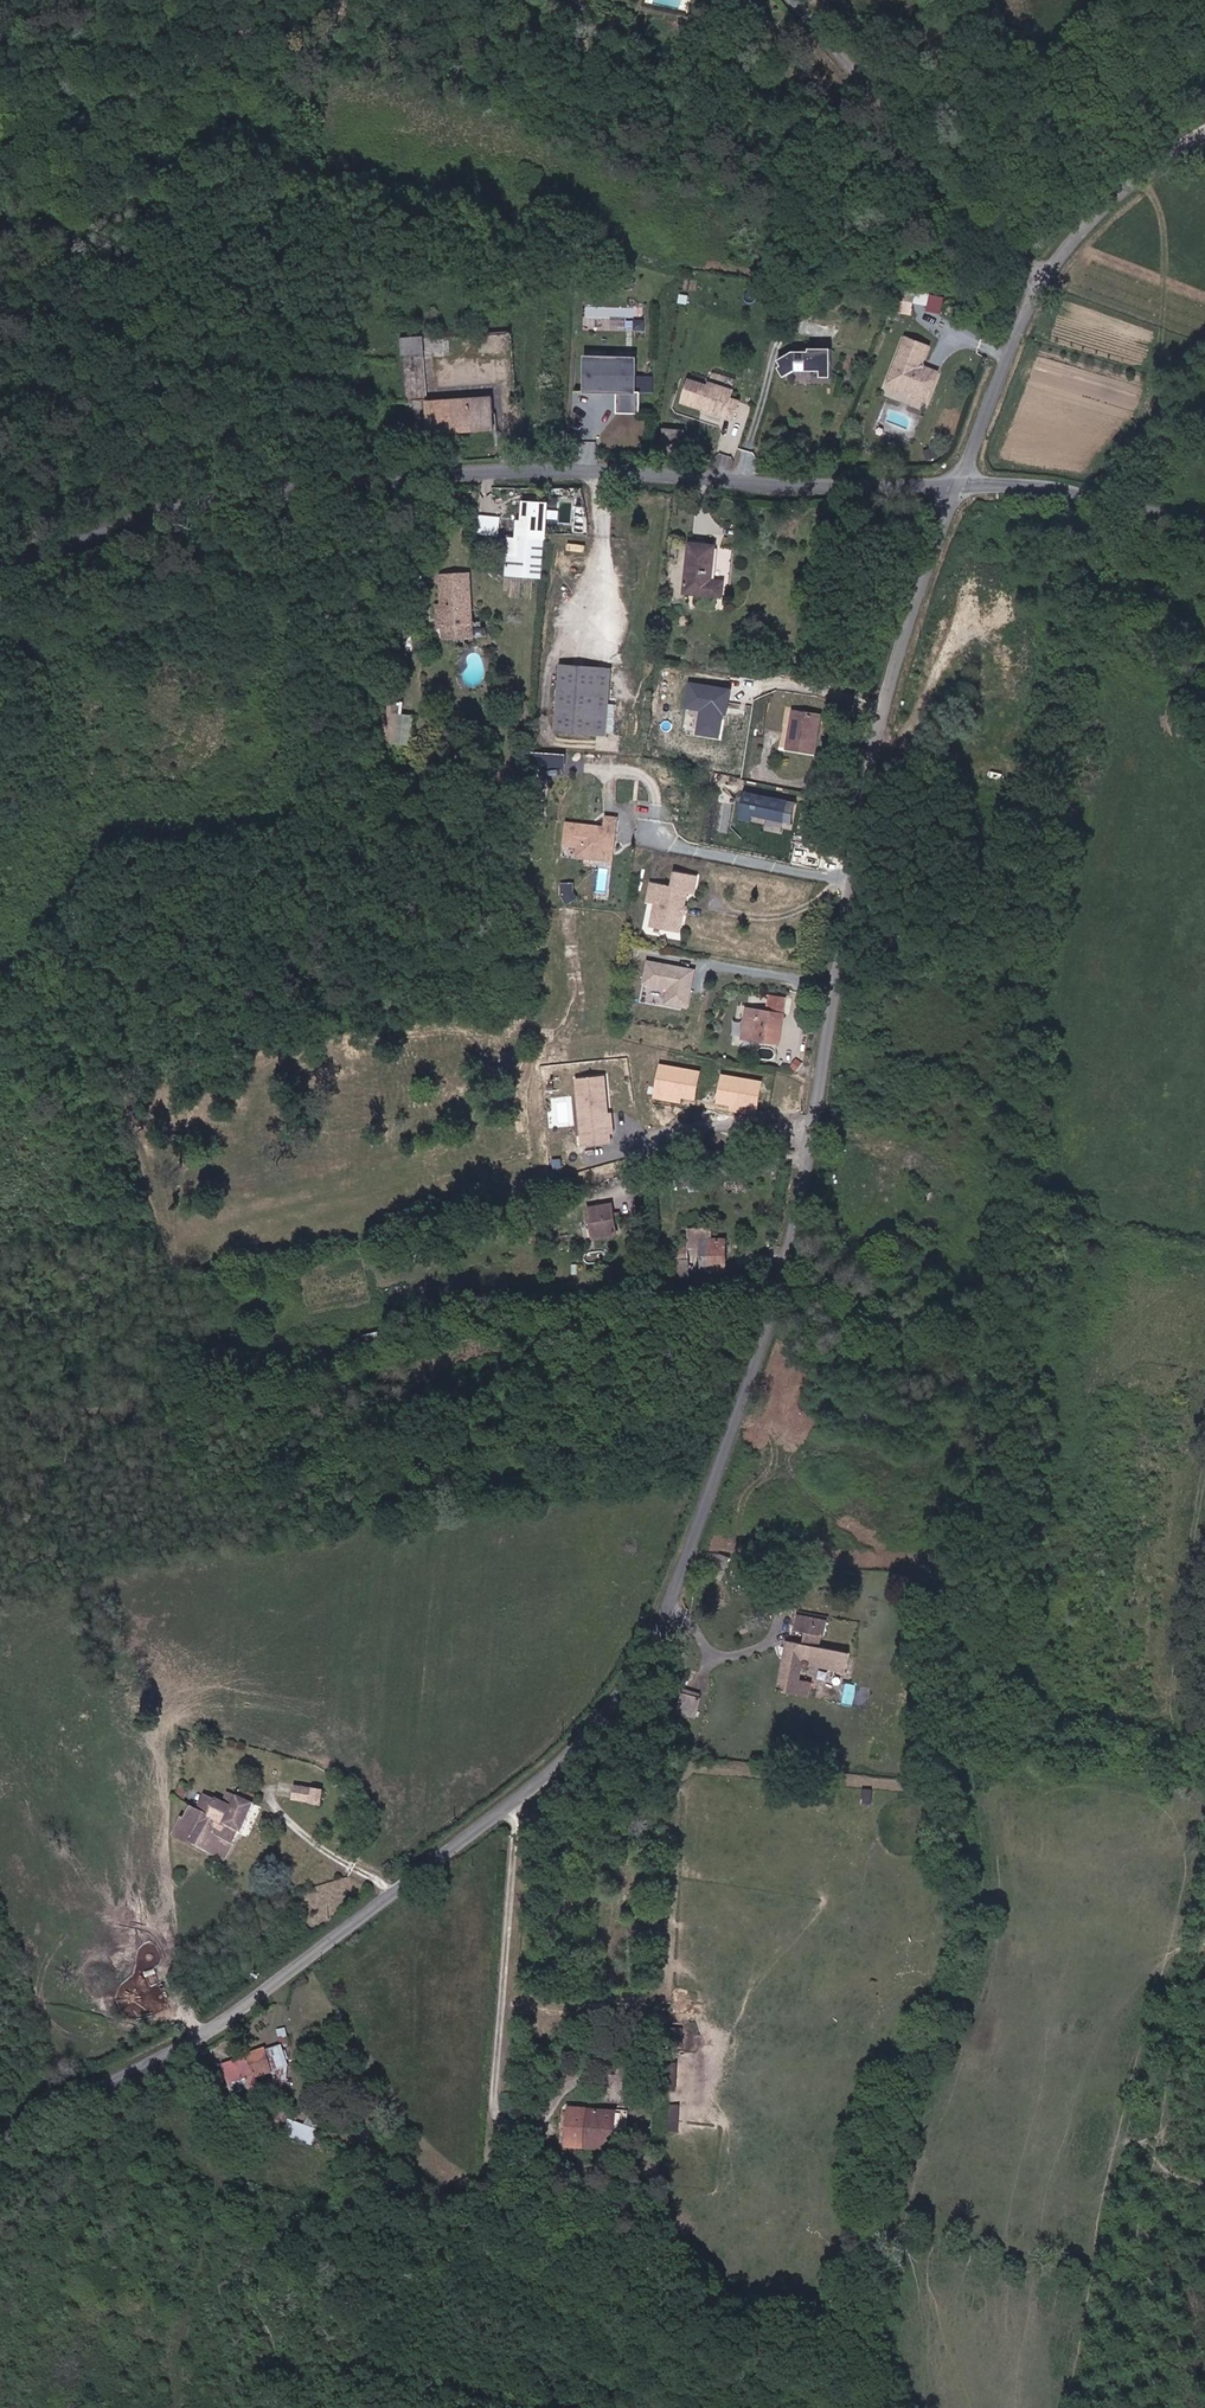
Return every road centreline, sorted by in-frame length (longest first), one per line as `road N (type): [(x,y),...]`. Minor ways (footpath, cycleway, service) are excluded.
road 1 (tertiary): [(0,2138),(194,2037),(540,1782),(610,1711),(660,1632),(764,1357),(819,1108),(876,743),(959,485)]
road 2 (tertiary): [(0,563),(247,500),(417,477),(583,471),(775,487),(959,485)]
road 3 (track): [(194,2037),(246,2186),(266,2305),(294,2396),(337,2407)]
road 4 (residential): [(798,0),(965,189),(1049,270)]
road 5 (unclassified): [(1204,517),(1099,493),(959,485)]
road 6 (tertiary): [(1049,270),(959,485)]
road 7 (tertiary): [(1204,131),(1148,171),(1049,270)]

